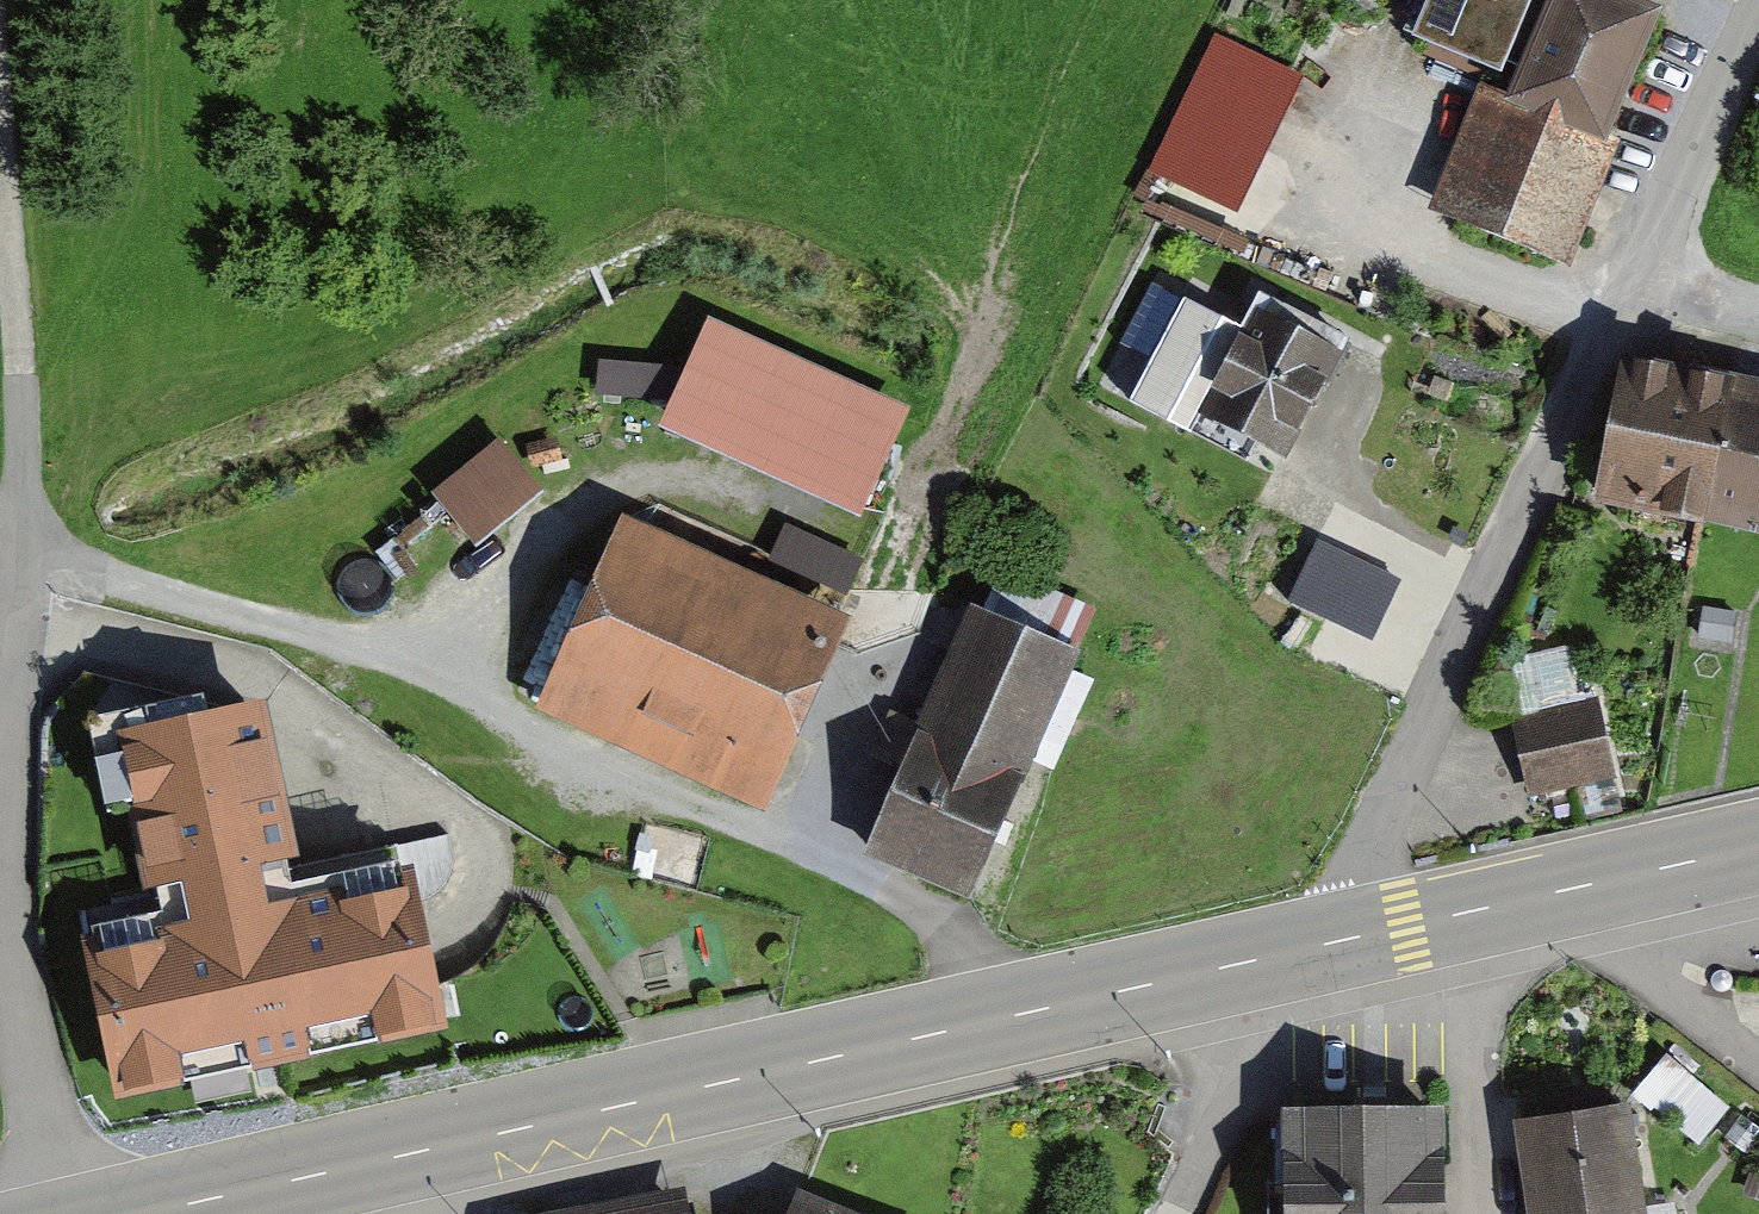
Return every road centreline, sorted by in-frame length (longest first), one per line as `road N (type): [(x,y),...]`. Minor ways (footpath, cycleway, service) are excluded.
road 1 (residential): [(1311,949),(1758,7)]
road 2 (primary): [(1311,949),(423,1151)]
road 3 (unclassified): [(61,1213),(2,903),(21,553),(20,374)]
road 4 (unclassified): [(1172,1213),(1226,1102),(1246,1025),(1311,949)]
road 5 (unclassified): [(1460,915),(1471,974),(1477,1213)]
road 6 (primary): [(423,1151),(145,1213)]
road 7 (unclassified): [(1758,1066),(1601,944),(1577,889)]
road 8 (track): [(20,374),(0,156)]
road 9 (primary): [(1758,848),(1577,889)]
road 10 (primary): [(1460,915),(1311,949)]

